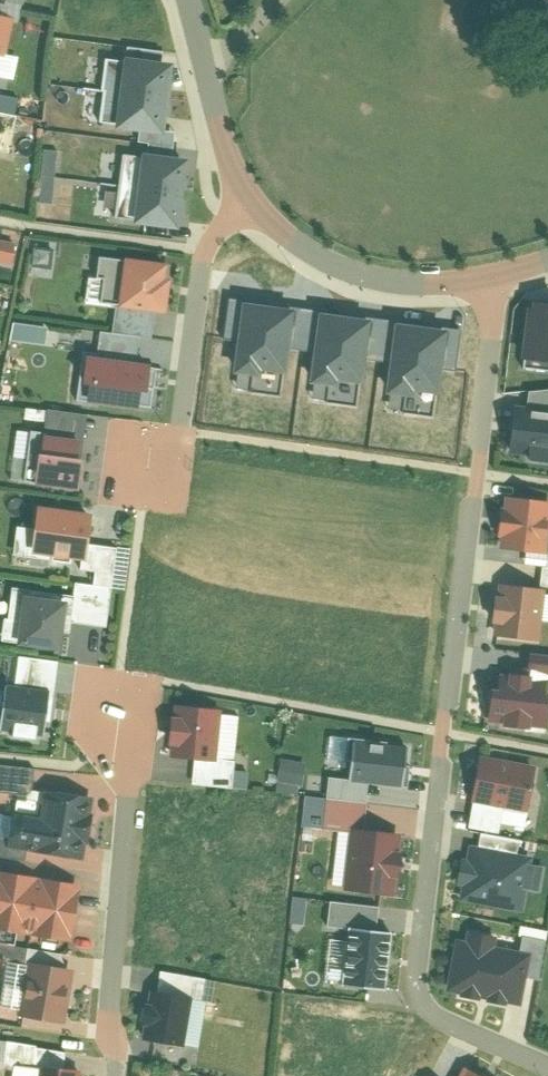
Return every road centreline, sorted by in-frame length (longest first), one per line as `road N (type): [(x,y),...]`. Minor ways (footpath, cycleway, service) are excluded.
road 1 (residential): [(495,278),(417,955),(423,999),(455,1029),(547,1065)]
road 2 (residential): [(178,0),(229,168),(272,230),(327,262),(408,284),(495,278)]
road 3 (residential): [(131,799),(119,1075)]

